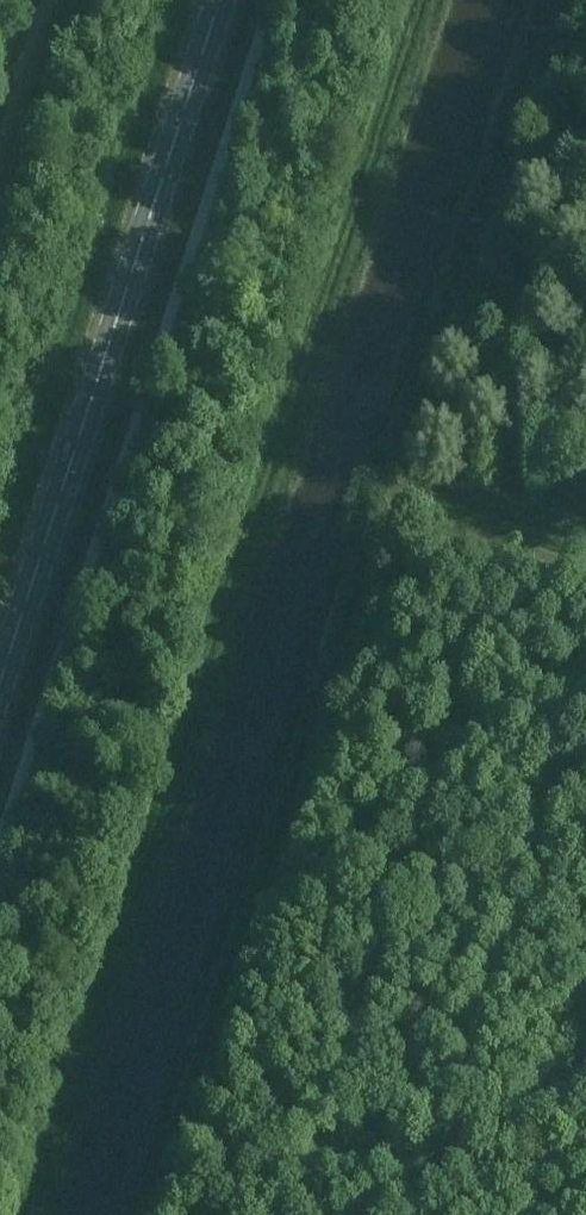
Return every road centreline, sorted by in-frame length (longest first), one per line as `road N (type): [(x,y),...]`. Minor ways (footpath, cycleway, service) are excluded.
road 1 (secondary): [(0,704),(227,0)]
road 2 (track): [(170,1121),(394,442)]
road 3 (track): [(394,442),(545,0)]

